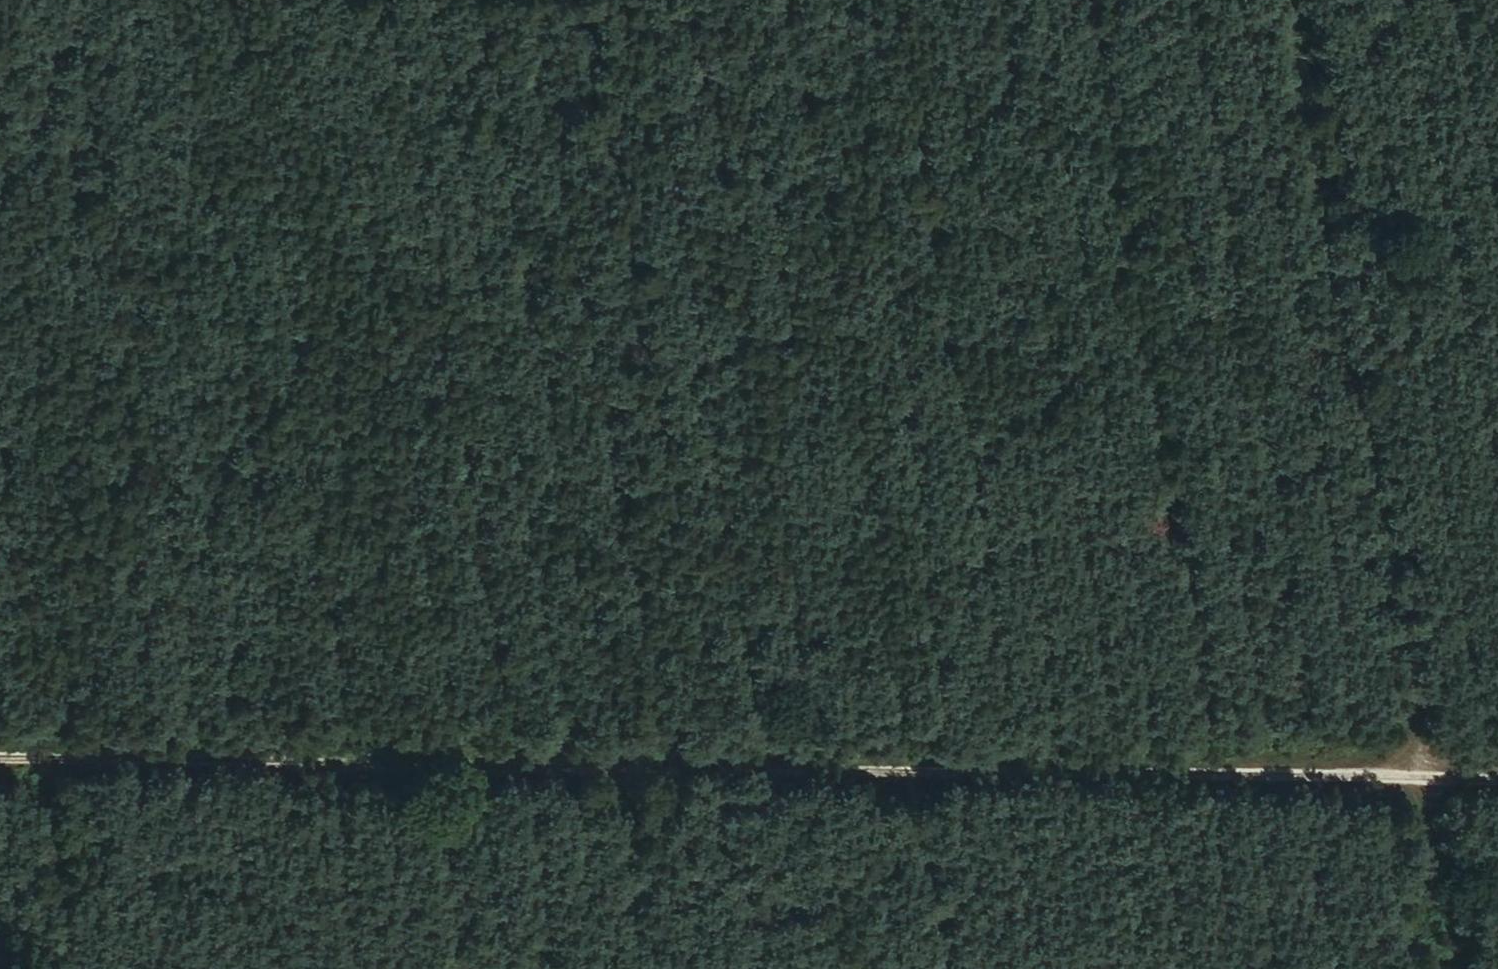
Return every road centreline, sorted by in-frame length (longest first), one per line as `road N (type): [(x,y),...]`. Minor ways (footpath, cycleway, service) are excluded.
road 1 (track): [(1497,785),(0,765)]
road 2 (track): [(1295,0),(1440,784)]
road 3 (track): [(1473,968),(1440,784)]

